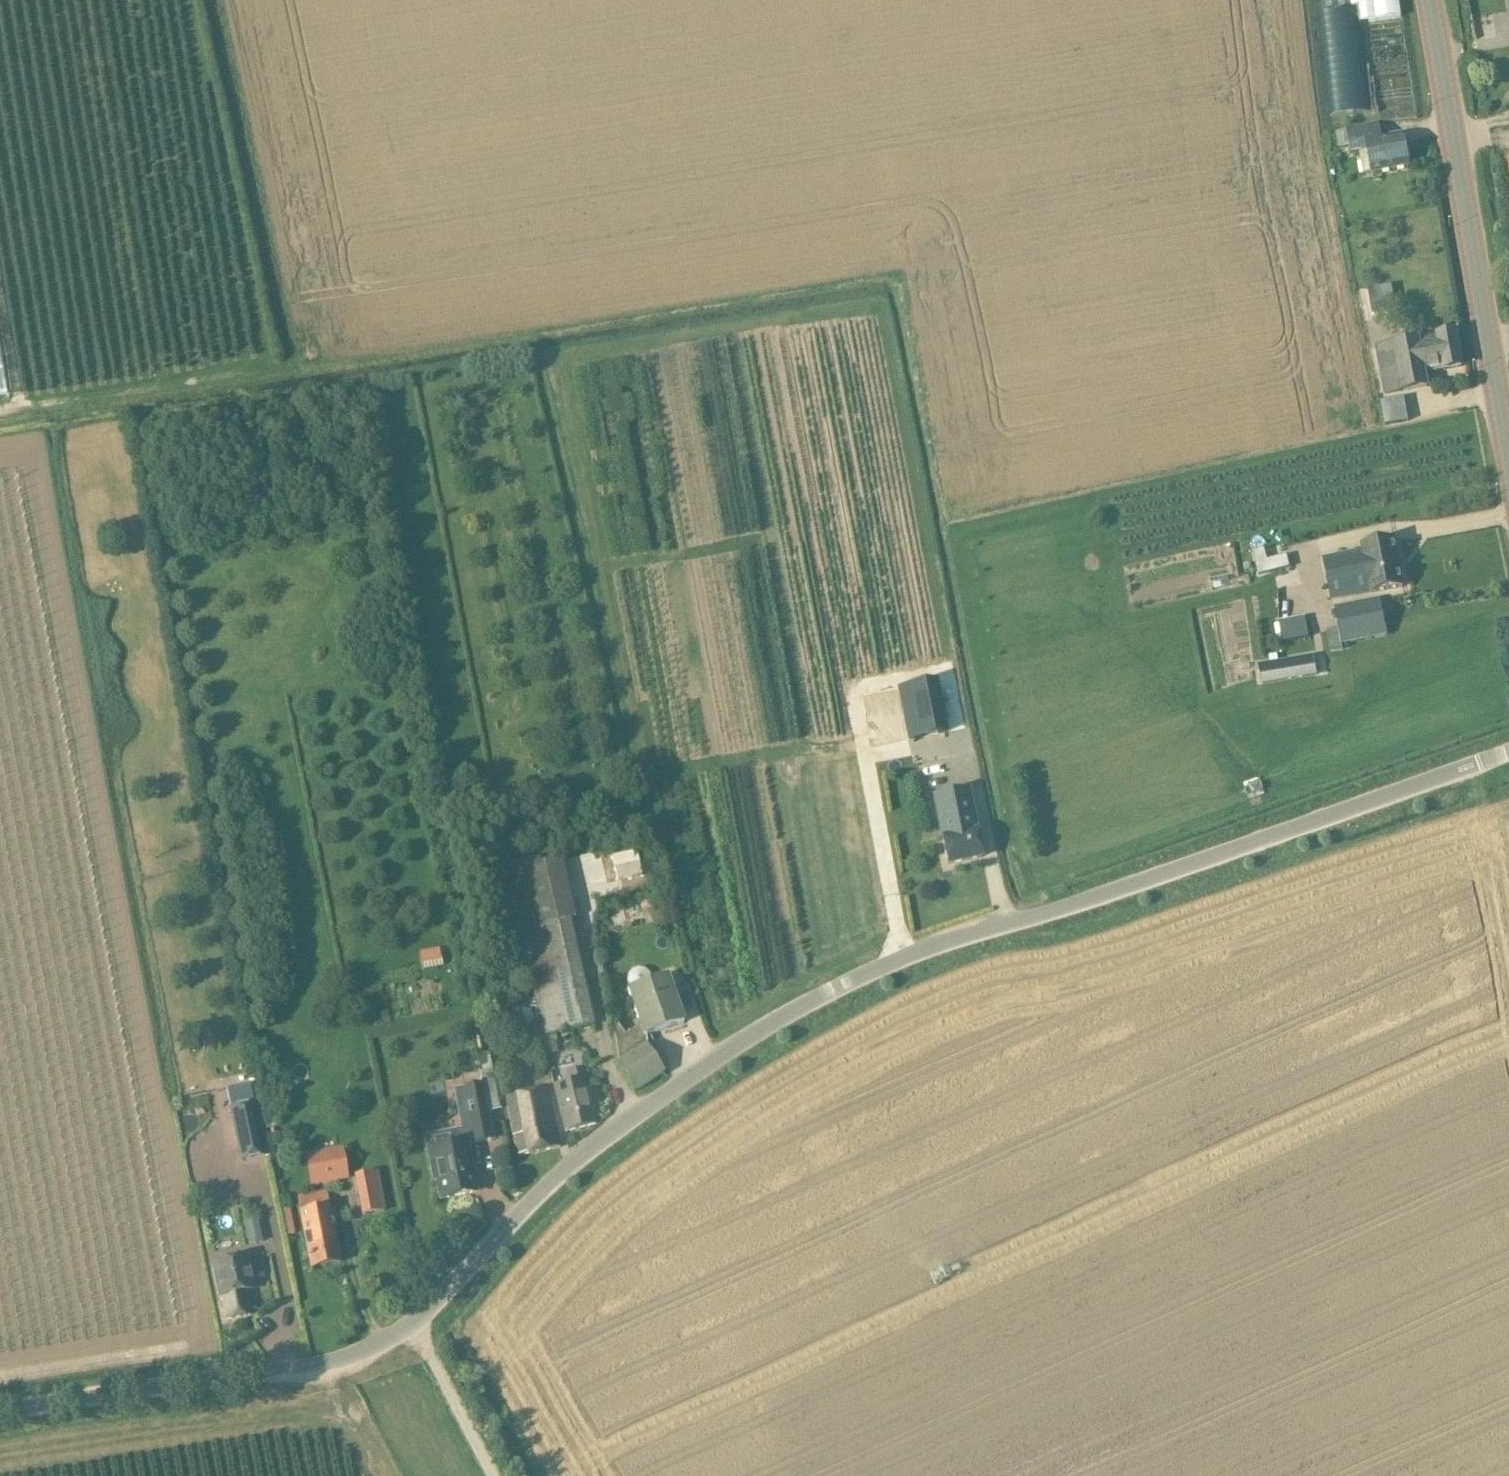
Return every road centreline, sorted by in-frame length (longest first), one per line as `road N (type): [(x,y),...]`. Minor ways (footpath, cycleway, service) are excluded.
road 1 (unclassified): [(403,1339),(603,1142),(712,1062),(832,994),(963,941),(1508,758)]
road 2 (secondary): [(1508,454),(1429,0)]
road 3 (unclassified): [(0,1429),(343,1375),(403,1339)]
road 4 (unclassified): [(474,1475),(403,1339)]

